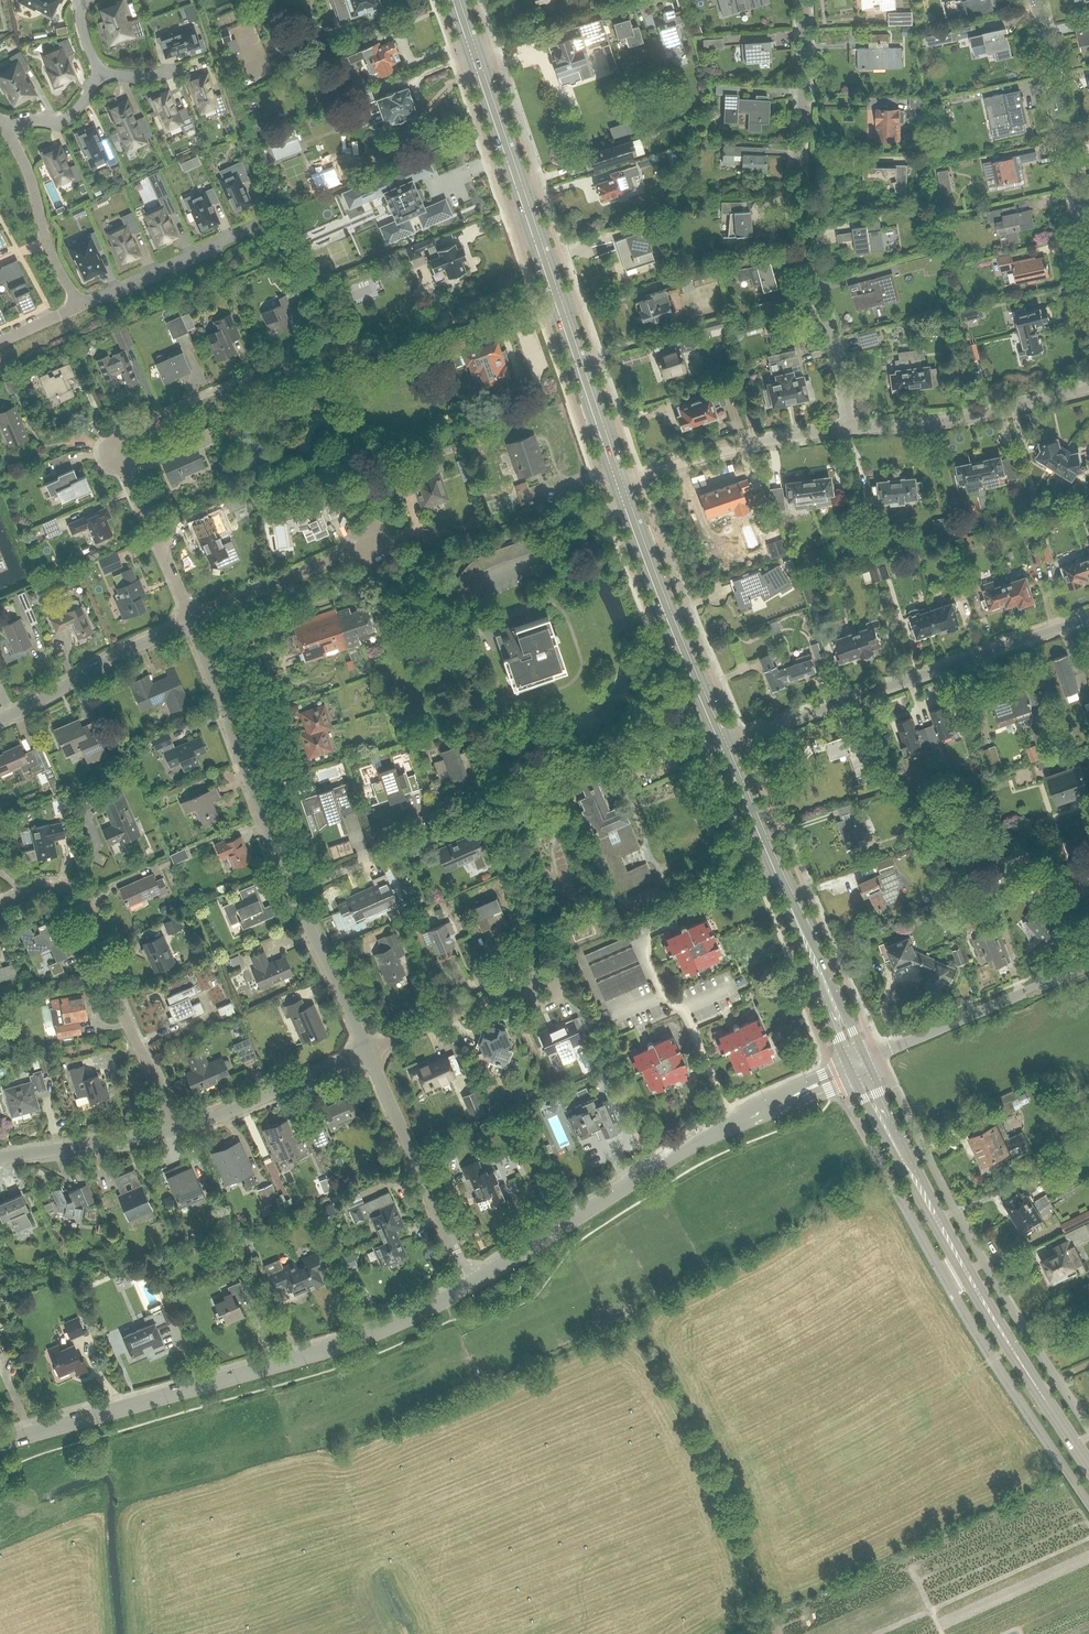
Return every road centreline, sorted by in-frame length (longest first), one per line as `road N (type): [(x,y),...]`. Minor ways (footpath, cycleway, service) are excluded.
road 1 (tertiary): [(470,1286),(366,1339),(0,1444)]
road 2 (secondary): [(625,497),(474,55)]
road 3 (secondary): [(1088,1464),(970,1279),(860,1066)]
road 4 (residential): [(854,432),(800,164),(799,0)]
road 5 (residential): [(723,744),(1088,618)]
road 6 (secondary): [(860,1066),(723,744)]
road 7 (residential): [(178,1133),(112,990),(87,905),(57,888),(0,905)]
road 8 (tertiary): [(733,1122),(470,1286)]
road 9 (unclassified): [(333,595),(625,497)]
road 10 (residential): [(293,892),(193,624)]
road 11 (secondary): [(723,744),(625,497)]
road 12 (residential): [(470,1286),(368,1055)]
road 13 (residential): [(1088,246),(1039,0)]
road 14 (unclassified): [(860,1066),(1088,967)]
road 15 (residential): [(854,432),(953,421),(1088,390)]
road 16 (track): [(325,367),(538,294)]
road 17 (residential): [(293,892),(496,807)]
road 18 (residential): [(0,721),(193,624)]
road 19 (residential): [(268,221),(80,305)]
road 20 (residential): [(178,1133),(368,1055)]
road 21 (residential): [(368,1055),(527,985),(548,989)]
road 22 (residential): [(193,624),(369,544)]
road 23 (residential): [(193,624),(116,447)]
road 24 (residential): [(474,55),(658,0)]
road 25 (residential): [(80,305),(57,266),(6,130)]
road 26 (residential): [(671,469),(854,432)]
road 27 (residential): [(0,1160),(178,1133)]
road 28 (residential): [(368,1055),(293,892)]
road 29 (tertiary): [(860,1066),(733,1122)]
road 30 (residential): [(733,1122),(683,1011)]
road 31 (residential): [(6,130),(69,117),(98,71)]

